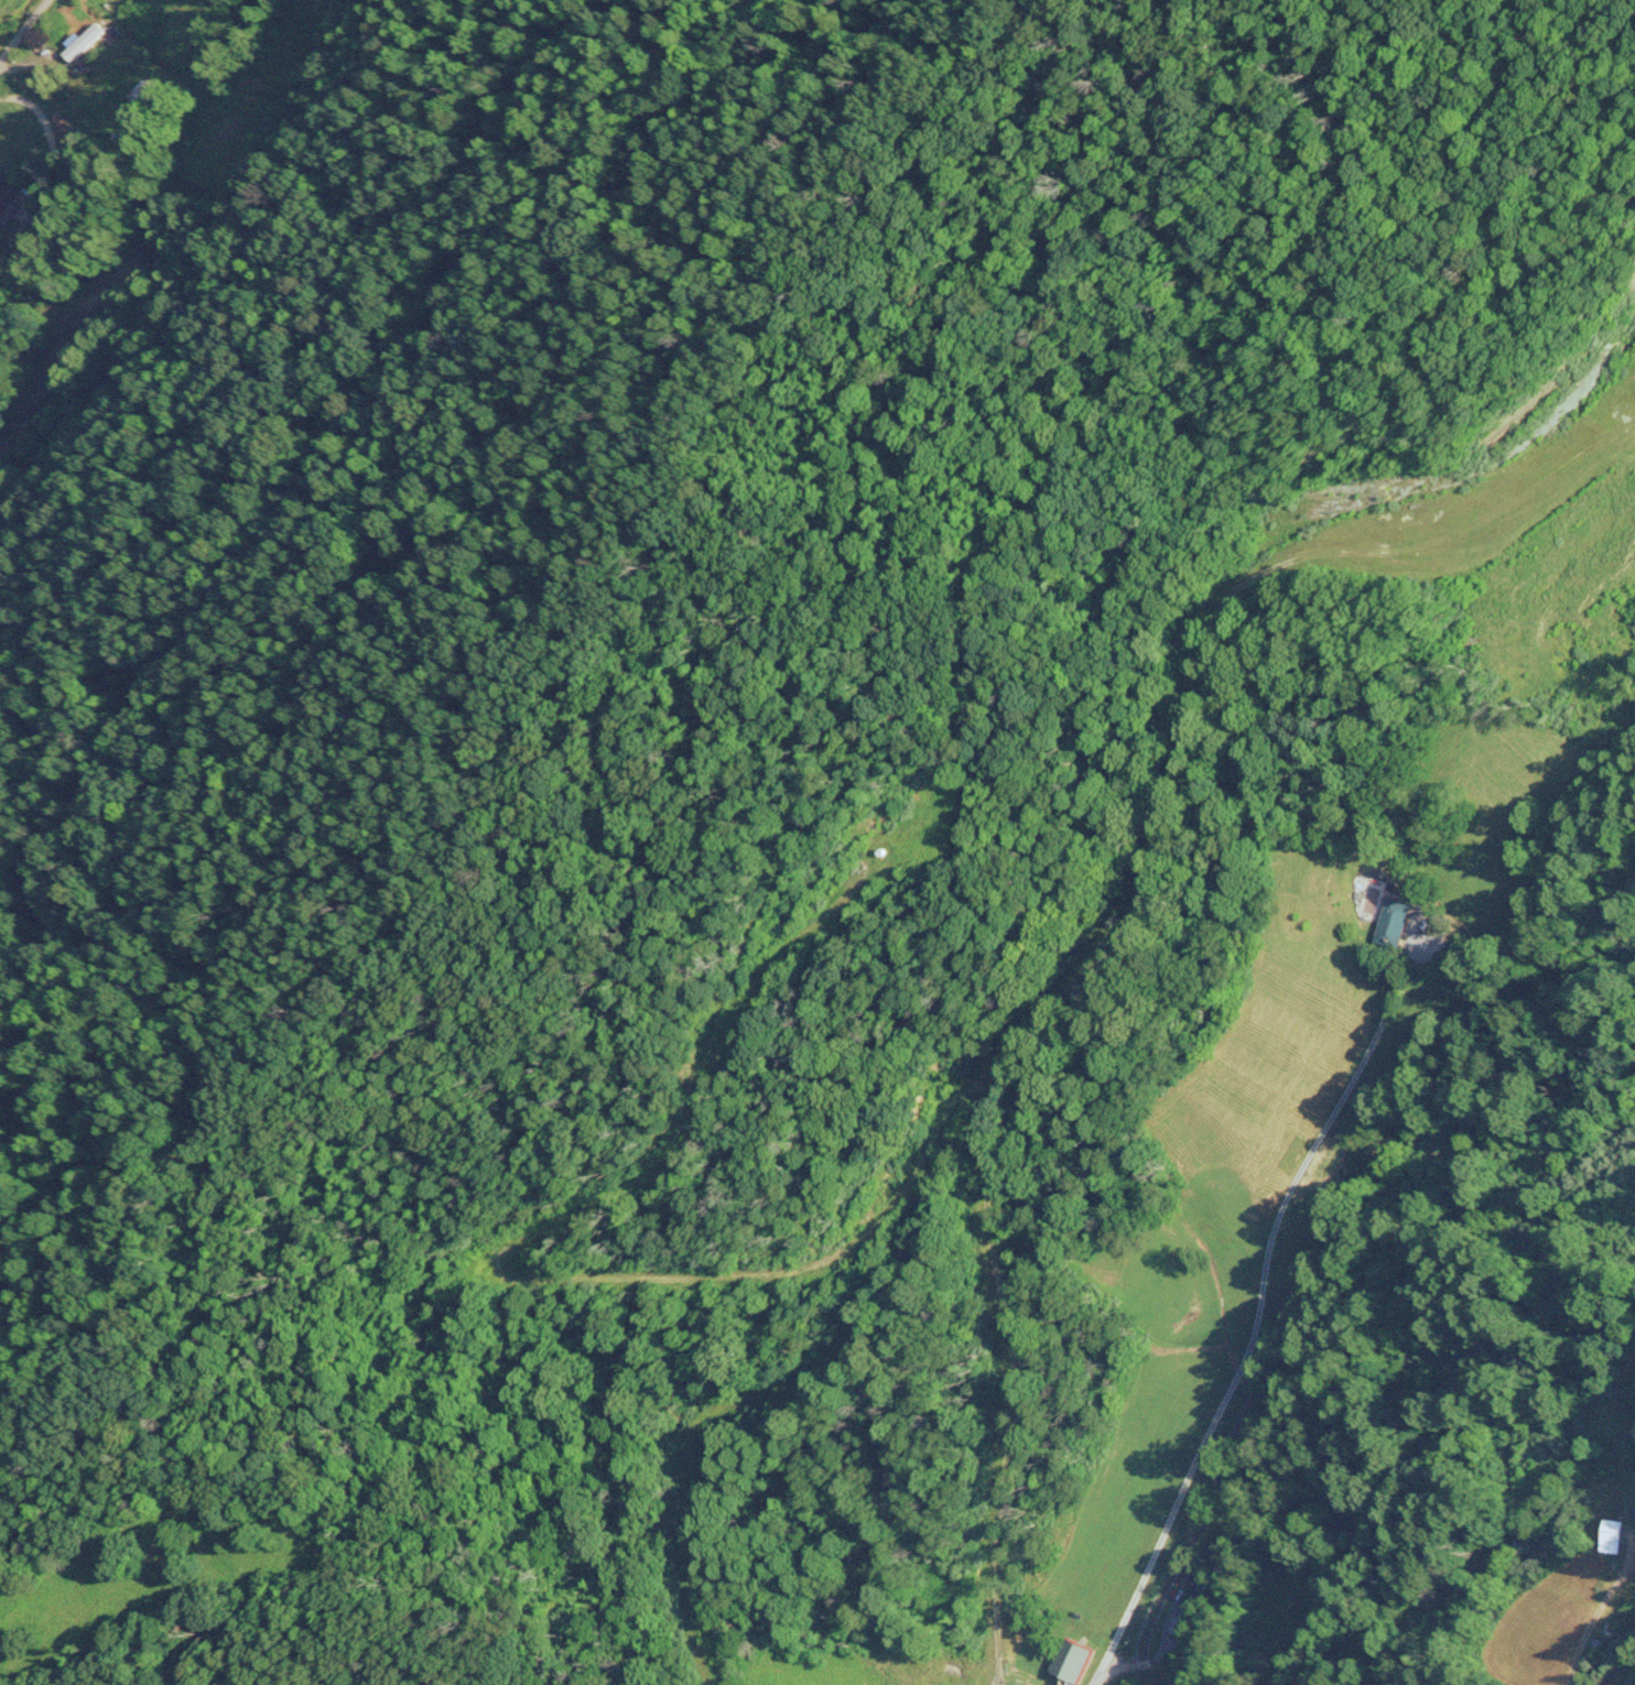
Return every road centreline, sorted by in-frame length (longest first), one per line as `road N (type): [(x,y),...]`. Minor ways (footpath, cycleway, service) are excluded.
road 1 (residential): [(1332,1684),(1534,1499),(1634,1334)]
road 2 (residential): [(0,112),(78,0)]

